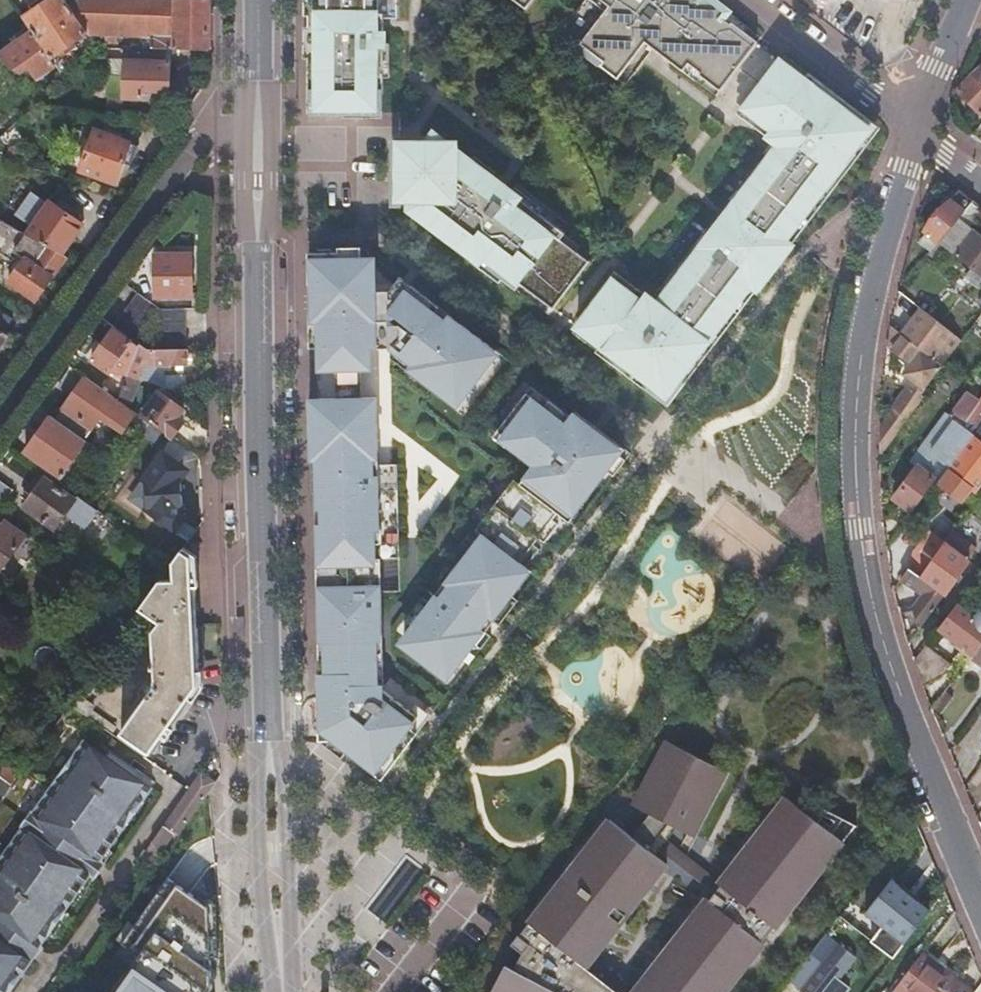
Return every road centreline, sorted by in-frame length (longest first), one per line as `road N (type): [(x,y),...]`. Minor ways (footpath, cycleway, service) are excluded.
road 1 (residential): [(980,894),(898,694),(852,495),(855,387),(891,207),(916,128)]
road 2 (residential): [(261,110),(267,746)]
road 3 (residential): [(261,110),(244,111),(201,141),(0,422)]
road 4 (residential): [(269,759),(259,796),(261,884),(268,960),(279,991)]
road 5 (residential): [(287,991),(290,883),(282,794),(269,759)]
road 6 (residential): [(750,0),(916,128)]
road 7 (residential): [(916,128),(965,0)]

